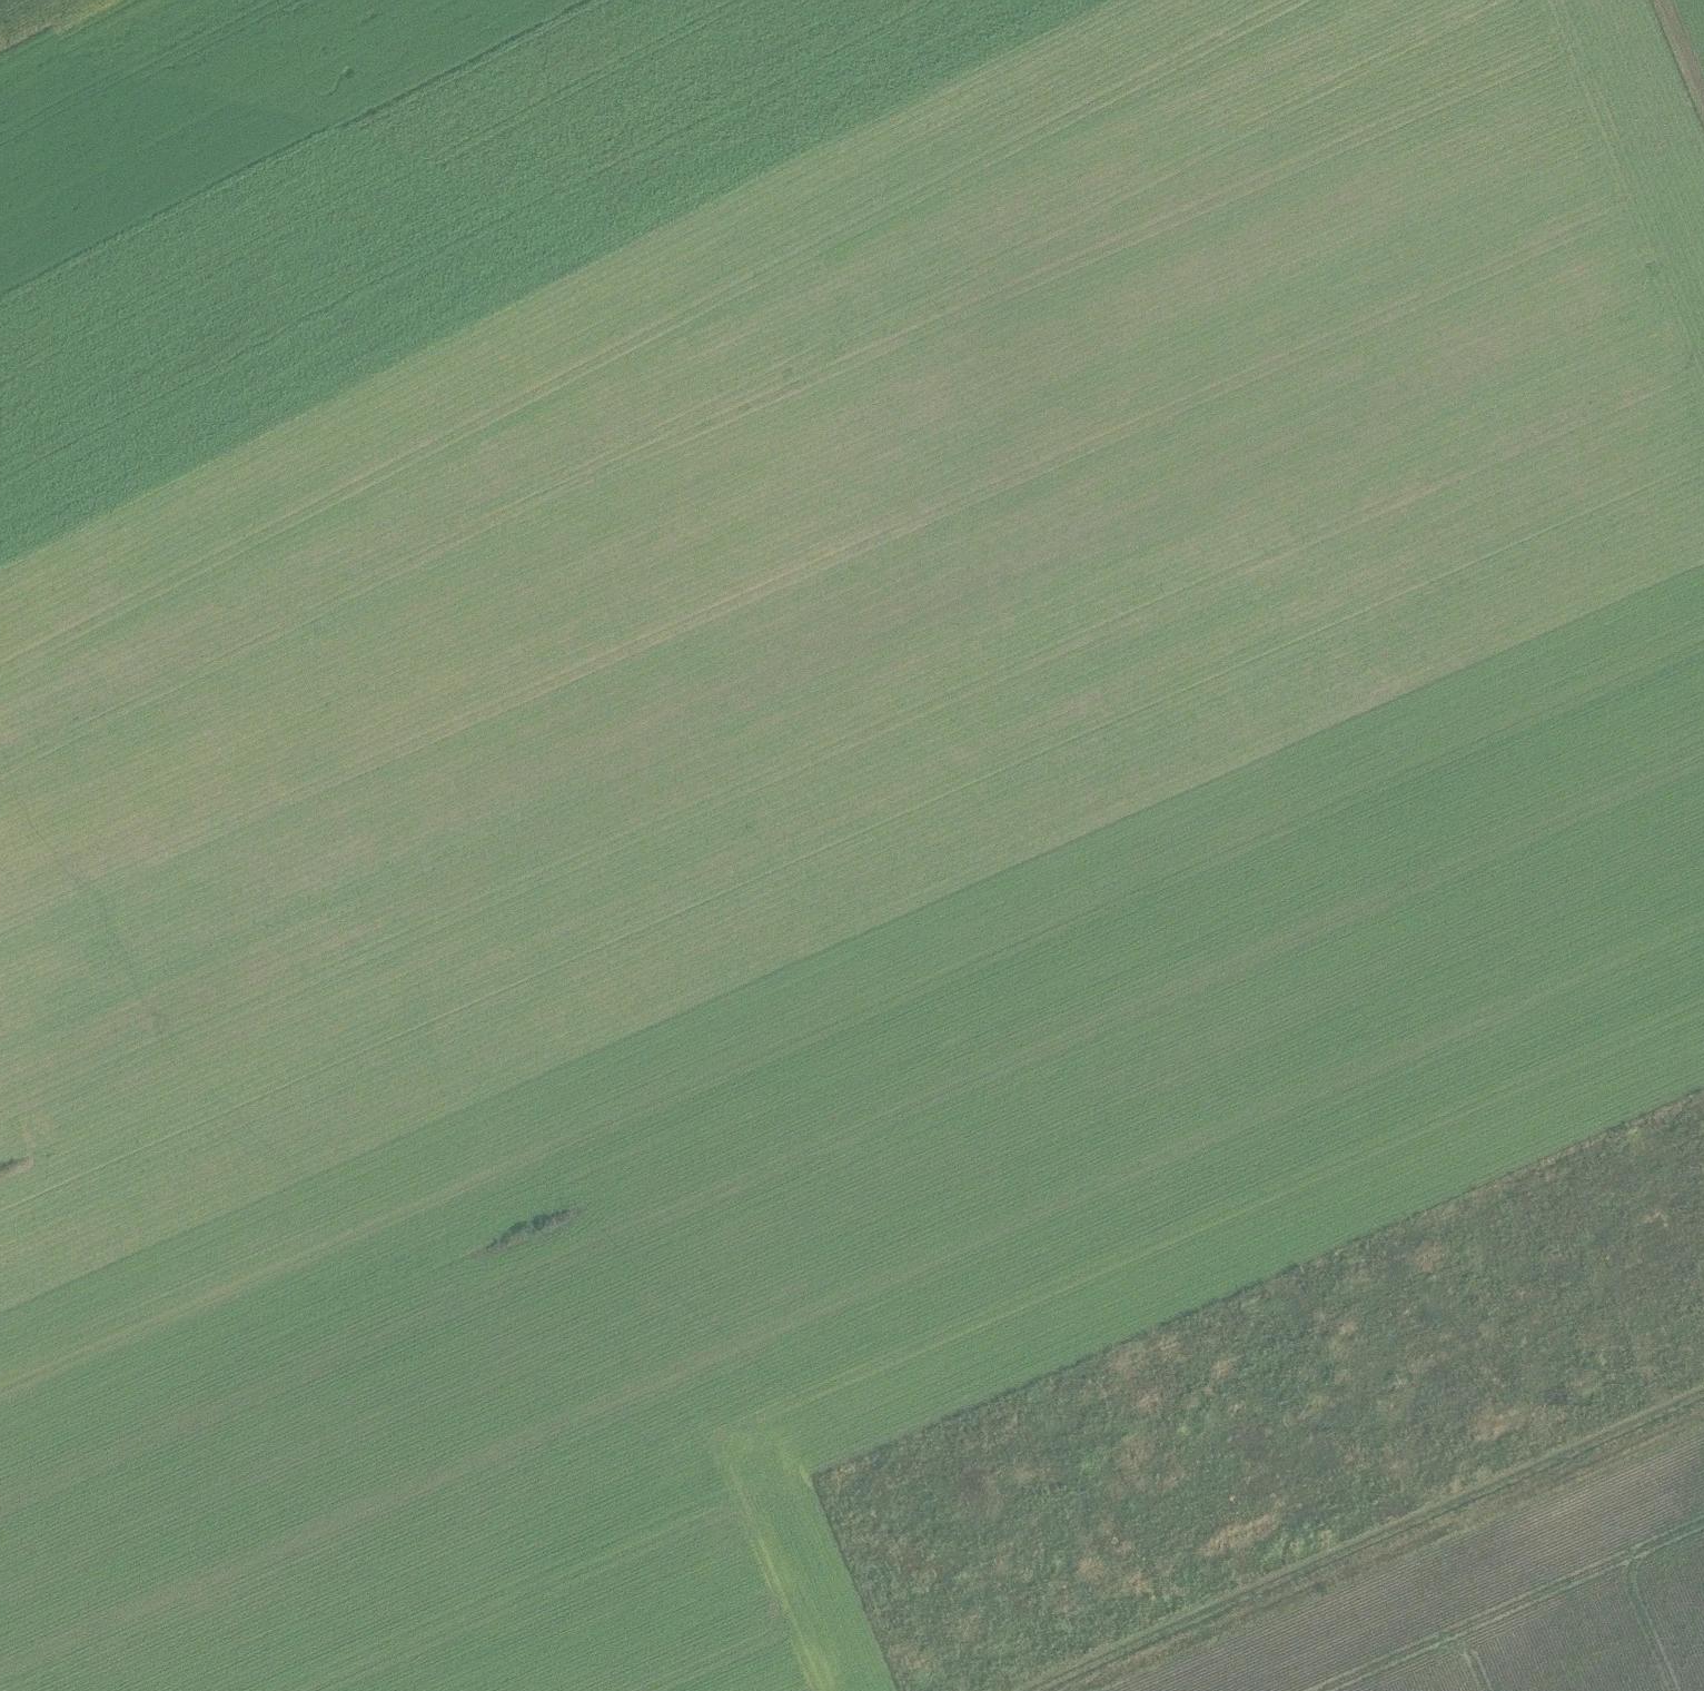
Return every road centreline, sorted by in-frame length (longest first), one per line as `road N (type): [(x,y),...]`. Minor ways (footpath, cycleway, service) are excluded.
road 1 (track): [(1656,0),(1703,118)]

